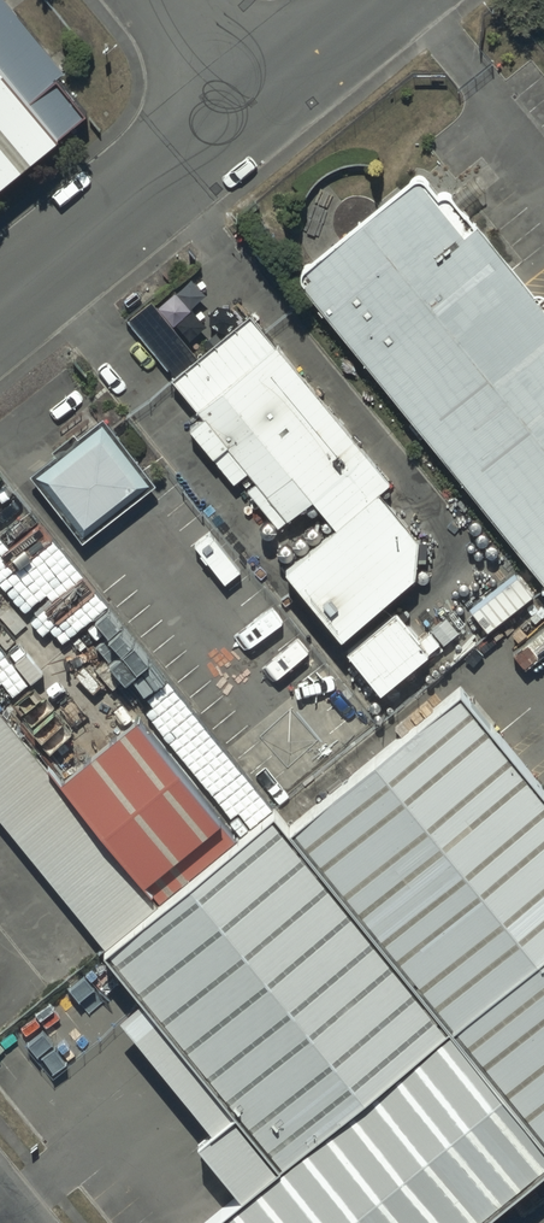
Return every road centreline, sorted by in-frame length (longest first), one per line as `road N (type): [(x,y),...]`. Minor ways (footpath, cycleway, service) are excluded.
road 1 (residential): [(265,82),(0,302)]
road 2 (residential): [(367,0),(265,82)]

